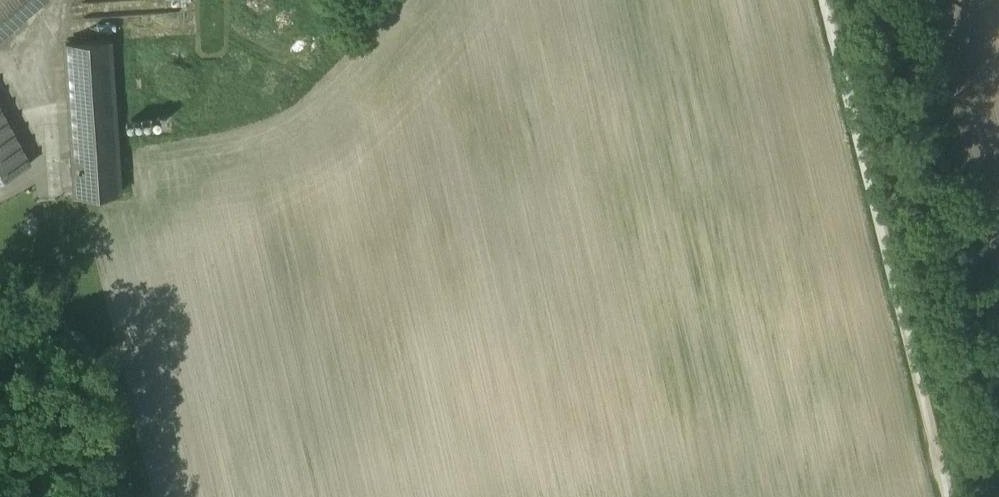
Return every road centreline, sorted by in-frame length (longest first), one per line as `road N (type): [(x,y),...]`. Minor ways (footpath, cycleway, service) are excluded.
road 1 (unclassified): [(953,496),(831,0)]

